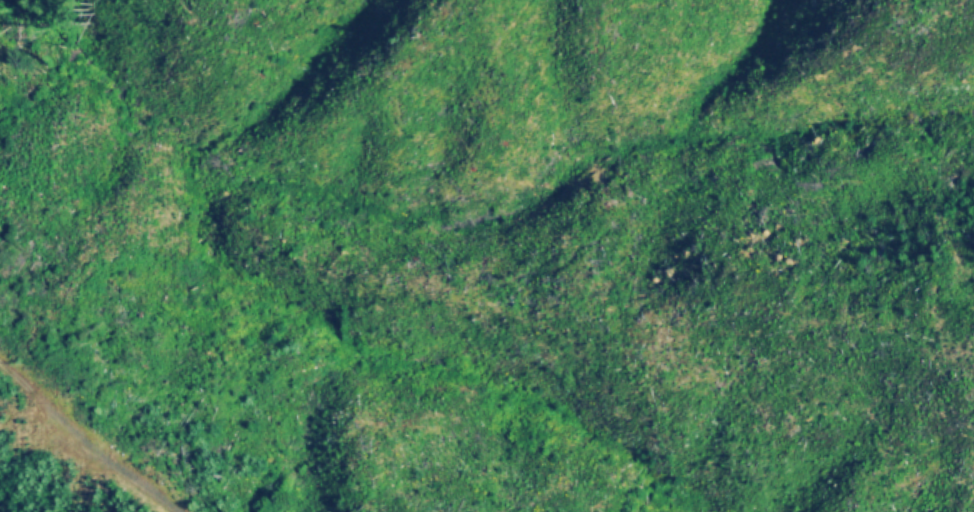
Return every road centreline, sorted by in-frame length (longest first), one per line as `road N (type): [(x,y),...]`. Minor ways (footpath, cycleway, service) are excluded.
road 1 (track): [(174,511),(0,354)]

